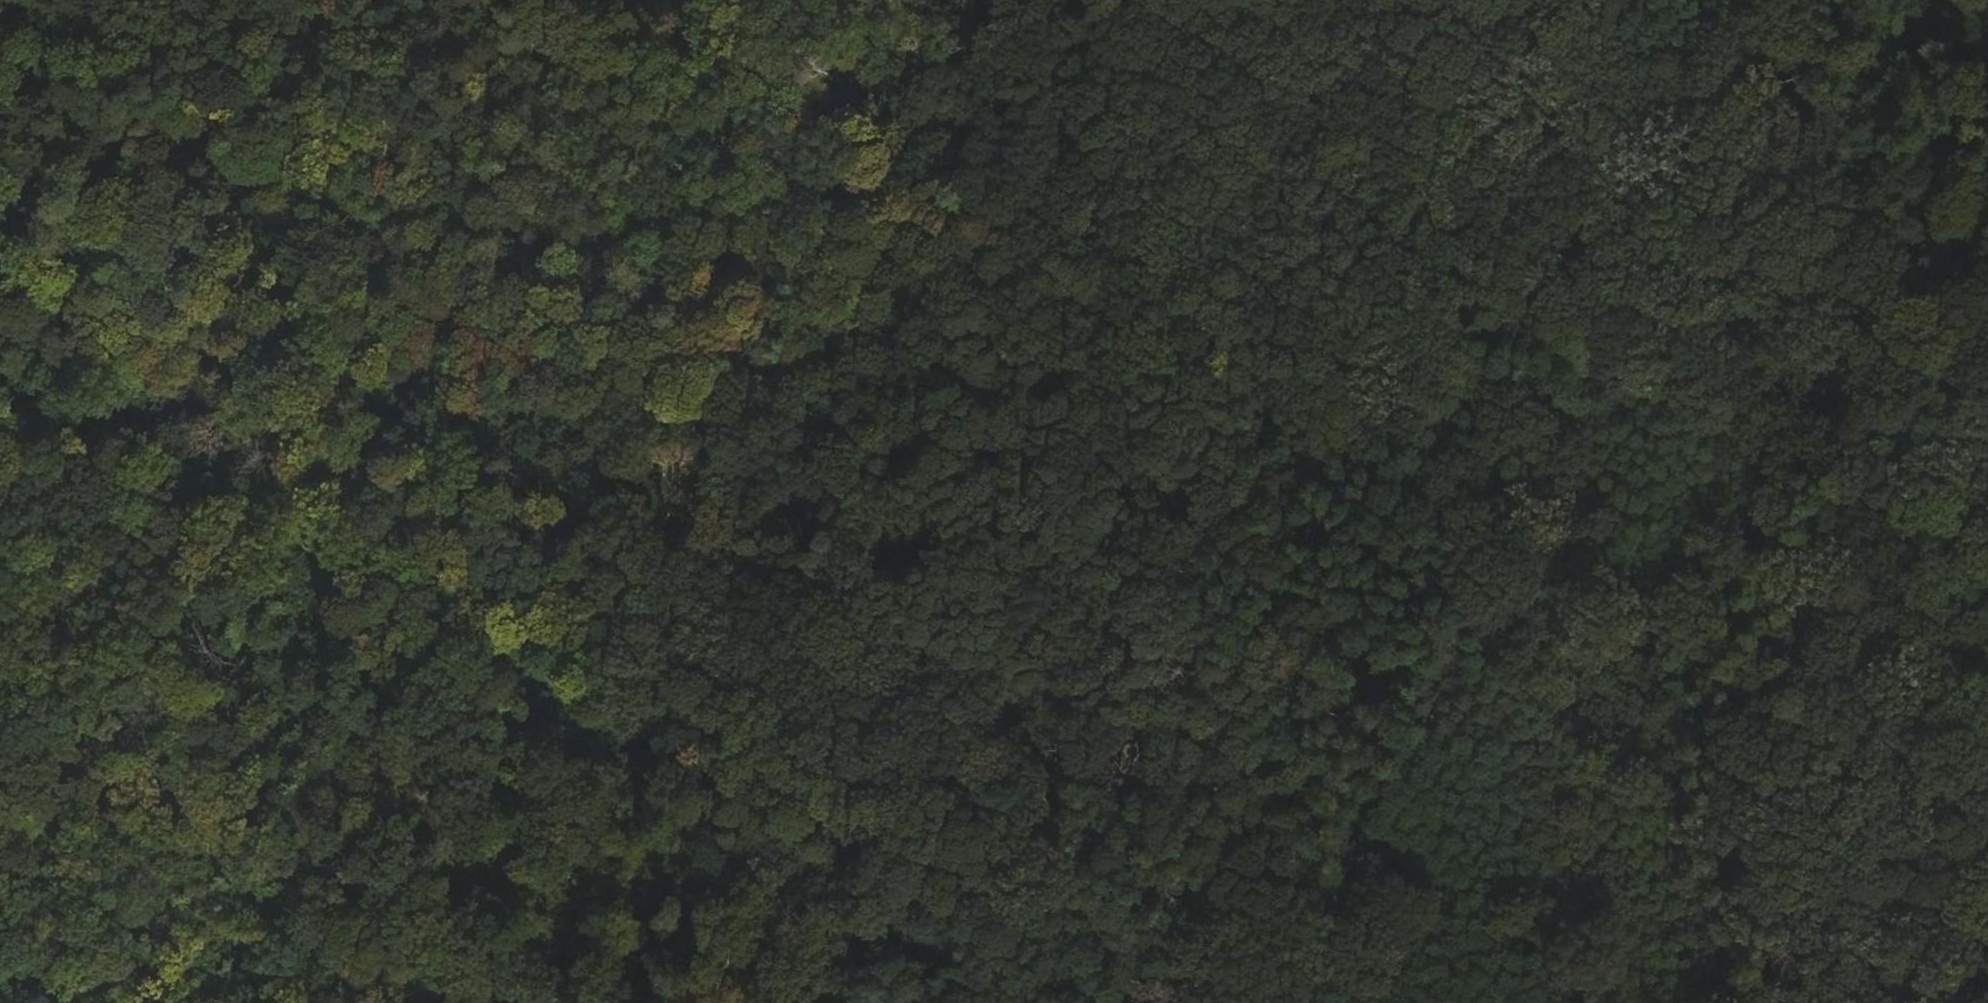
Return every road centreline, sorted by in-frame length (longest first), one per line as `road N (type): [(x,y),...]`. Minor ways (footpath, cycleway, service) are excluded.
road 1 (track): [(575,0),(692,70),(1003,206),(1063,219),(1239,353),(1367,487),(1434,543),(1871,735),(1987,747)]

